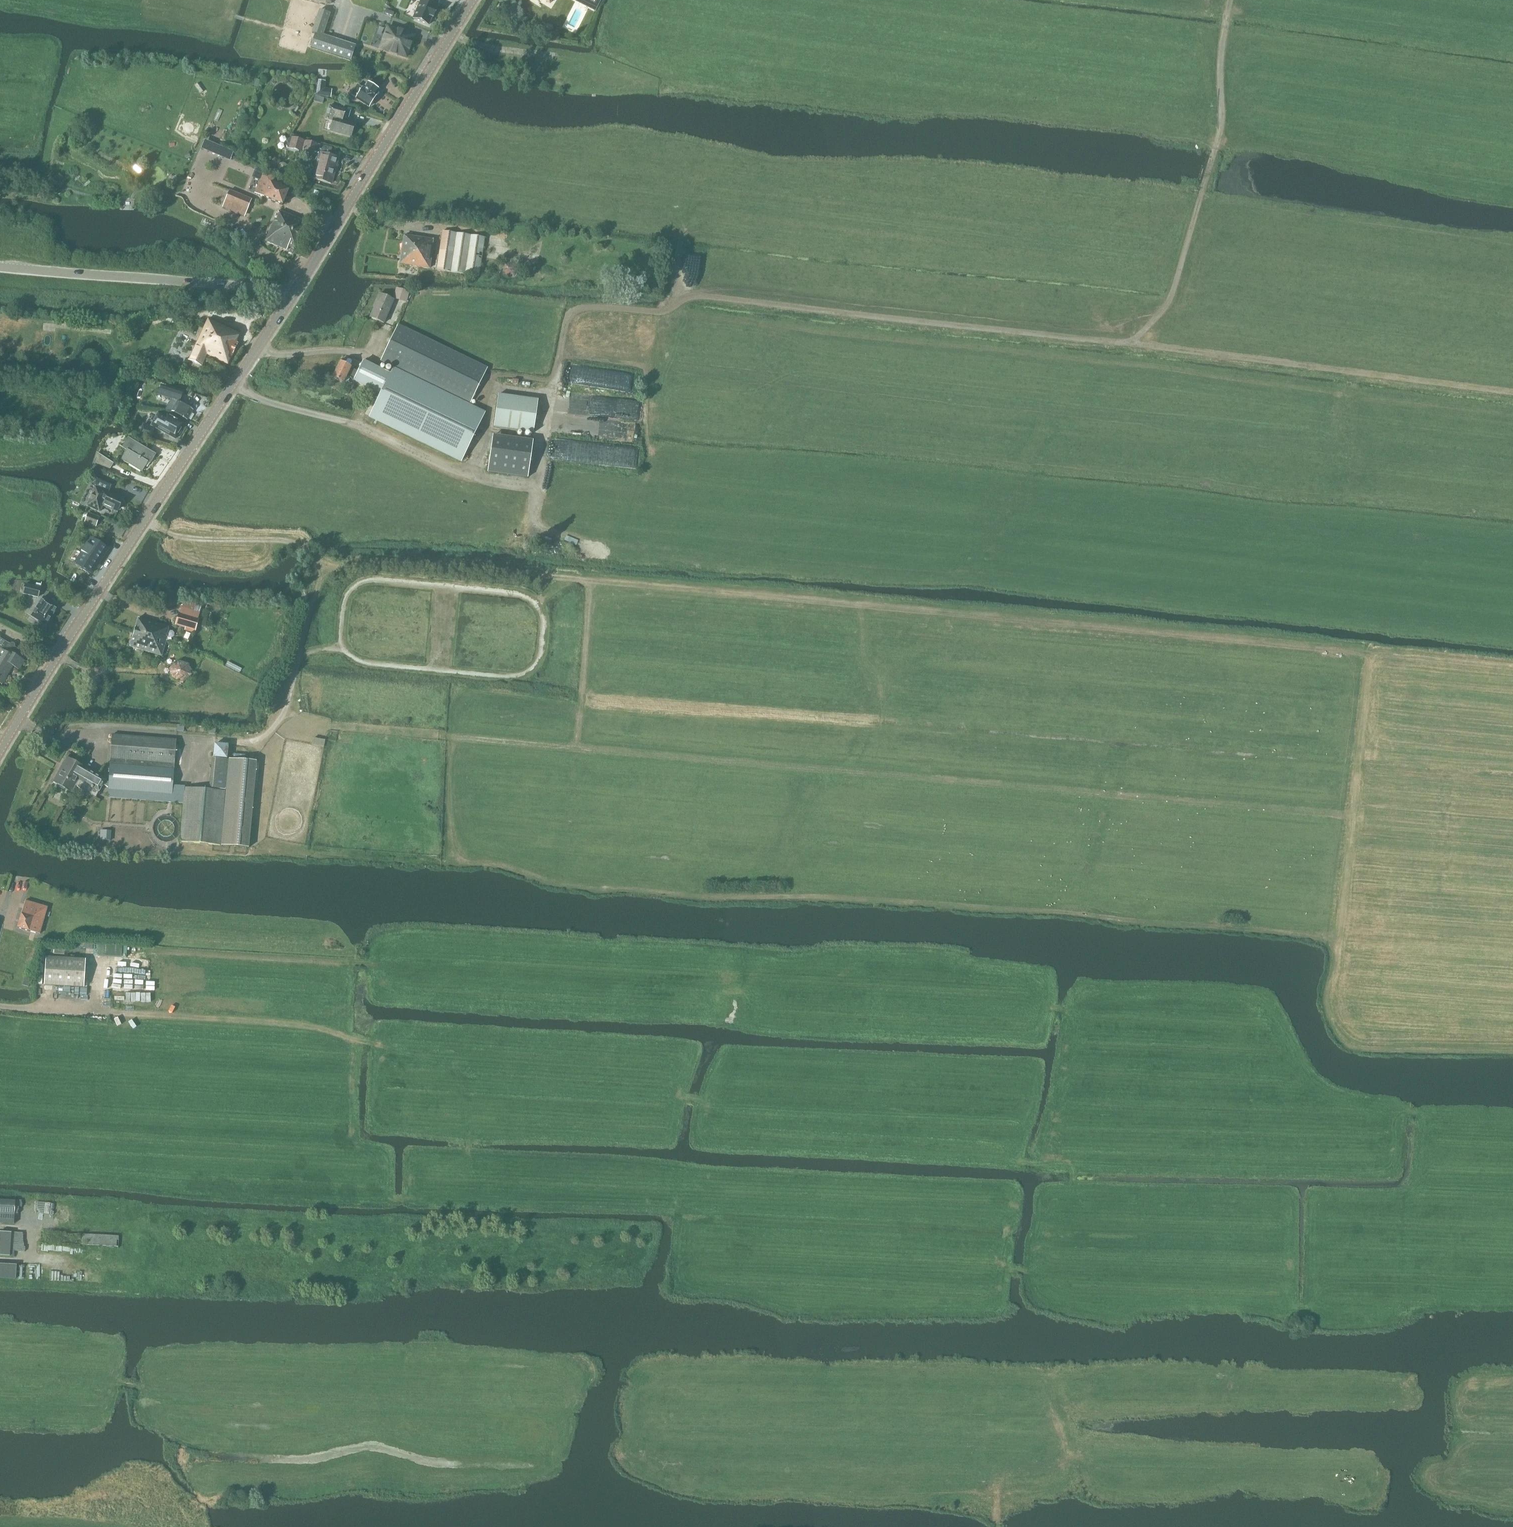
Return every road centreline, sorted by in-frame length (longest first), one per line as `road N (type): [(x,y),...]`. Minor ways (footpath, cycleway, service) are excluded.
road 1 (track): [(286,709),(324,724),(1356,819),(1369,653),(589,581)]
road 2 (track): [(1231,0),(1222,129),(1168,300),(1130,343),(684,301),(654,312),(592,309),(572,312),(565,323),(535,486),(459,472),(374,430)]
road 3 (track): [(1339,937),(1087,914),(570,887),(501,864),(455,863),(448,827),(454,738)]
road 4 (tertiary): [(0,755),(293,293)]
road 5 (track): [(1512,1053),(1361,1049),(1345,1043),(1332,1024),(1328,1003),(1356,819)]
road 6 (track): [(1130,343),(1512,394)]
road 7 (tertiary): [(293,293),(475,0)]
road 8 (tertiary): [(293,293),(0,267)]
road 9 (track): [(92,1012),(224,1016),(374,1040)]
road 10 (track): [(524,573),(418,558),(364,560),(326,574)]
road 11 (track): [(326,574),(286,709),(252,744)]
road 12 (track): [(166,534),(295,545),(326,574)]
road 13 (track): [(589,581),(578,746)]
road 14 (track): [(1369,653),(1512,668)]

